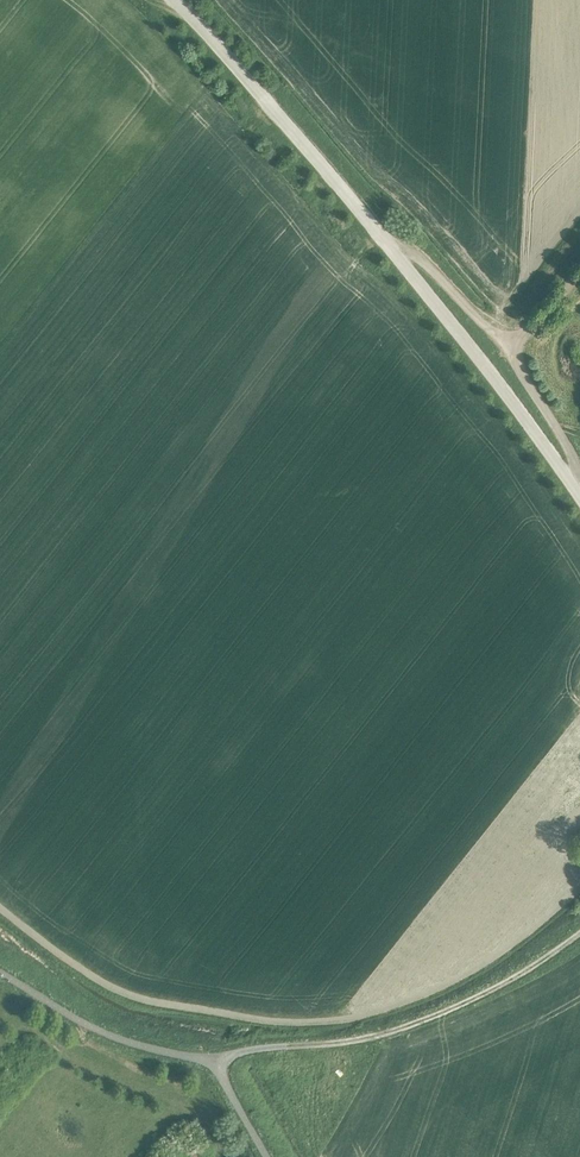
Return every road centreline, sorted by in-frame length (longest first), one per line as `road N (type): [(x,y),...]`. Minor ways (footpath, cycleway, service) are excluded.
road 1 (tertiary): [(579,494),(389,247),(175,0)]
road 2 (track): [(286,1046),(355,1040),(410,1024),(496,988),(579,932)]

